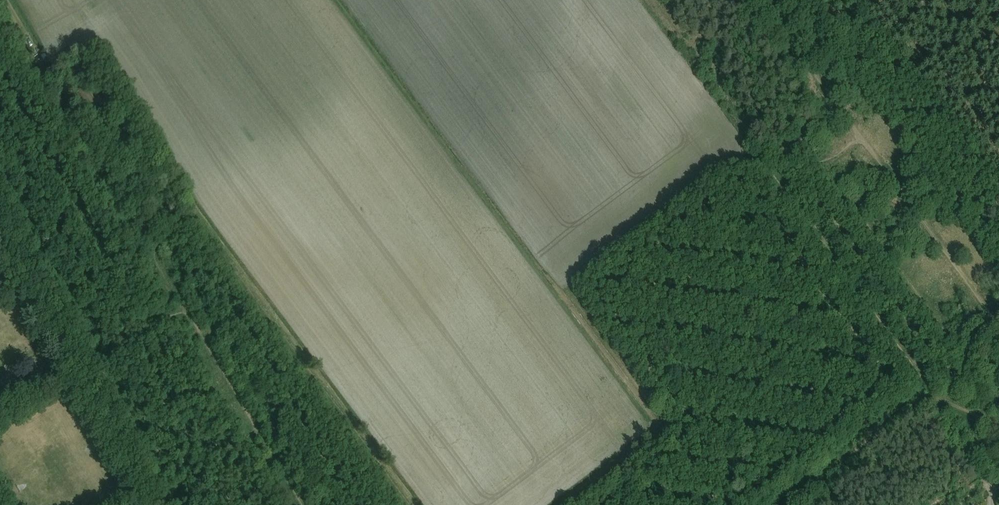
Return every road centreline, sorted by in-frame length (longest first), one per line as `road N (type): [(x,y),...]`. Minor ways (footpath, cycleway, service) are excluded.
road 1 (track): [(784,504),(924,402),(998,423)]
road 2 (track): [(975,290),(861,137)]
road 3 (track): [(861,137),(758,0)]

